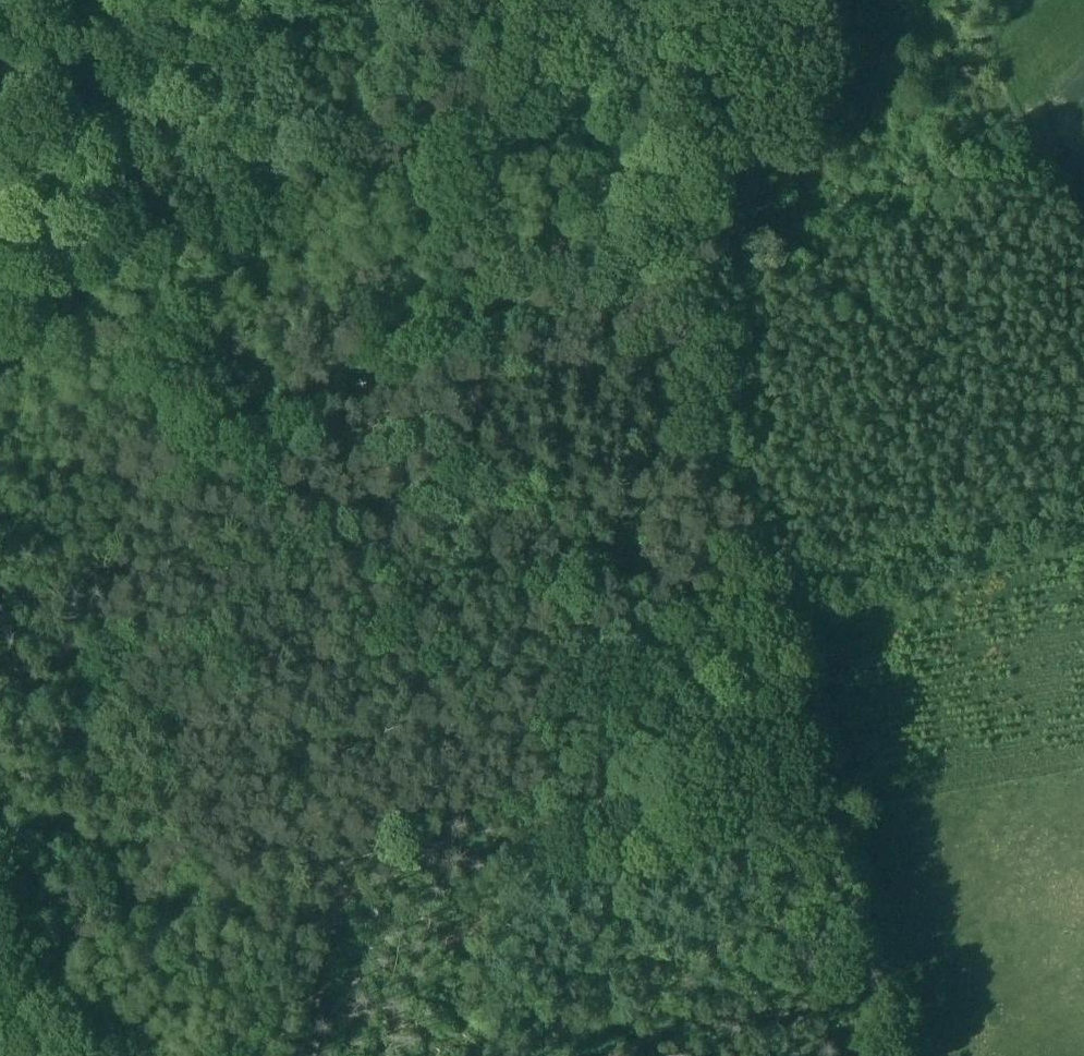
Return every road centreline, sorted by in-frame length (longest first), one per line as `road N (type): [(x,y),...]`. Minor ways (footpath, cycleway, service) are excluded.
road 1 (track): [(866,894),(898,1055)]

